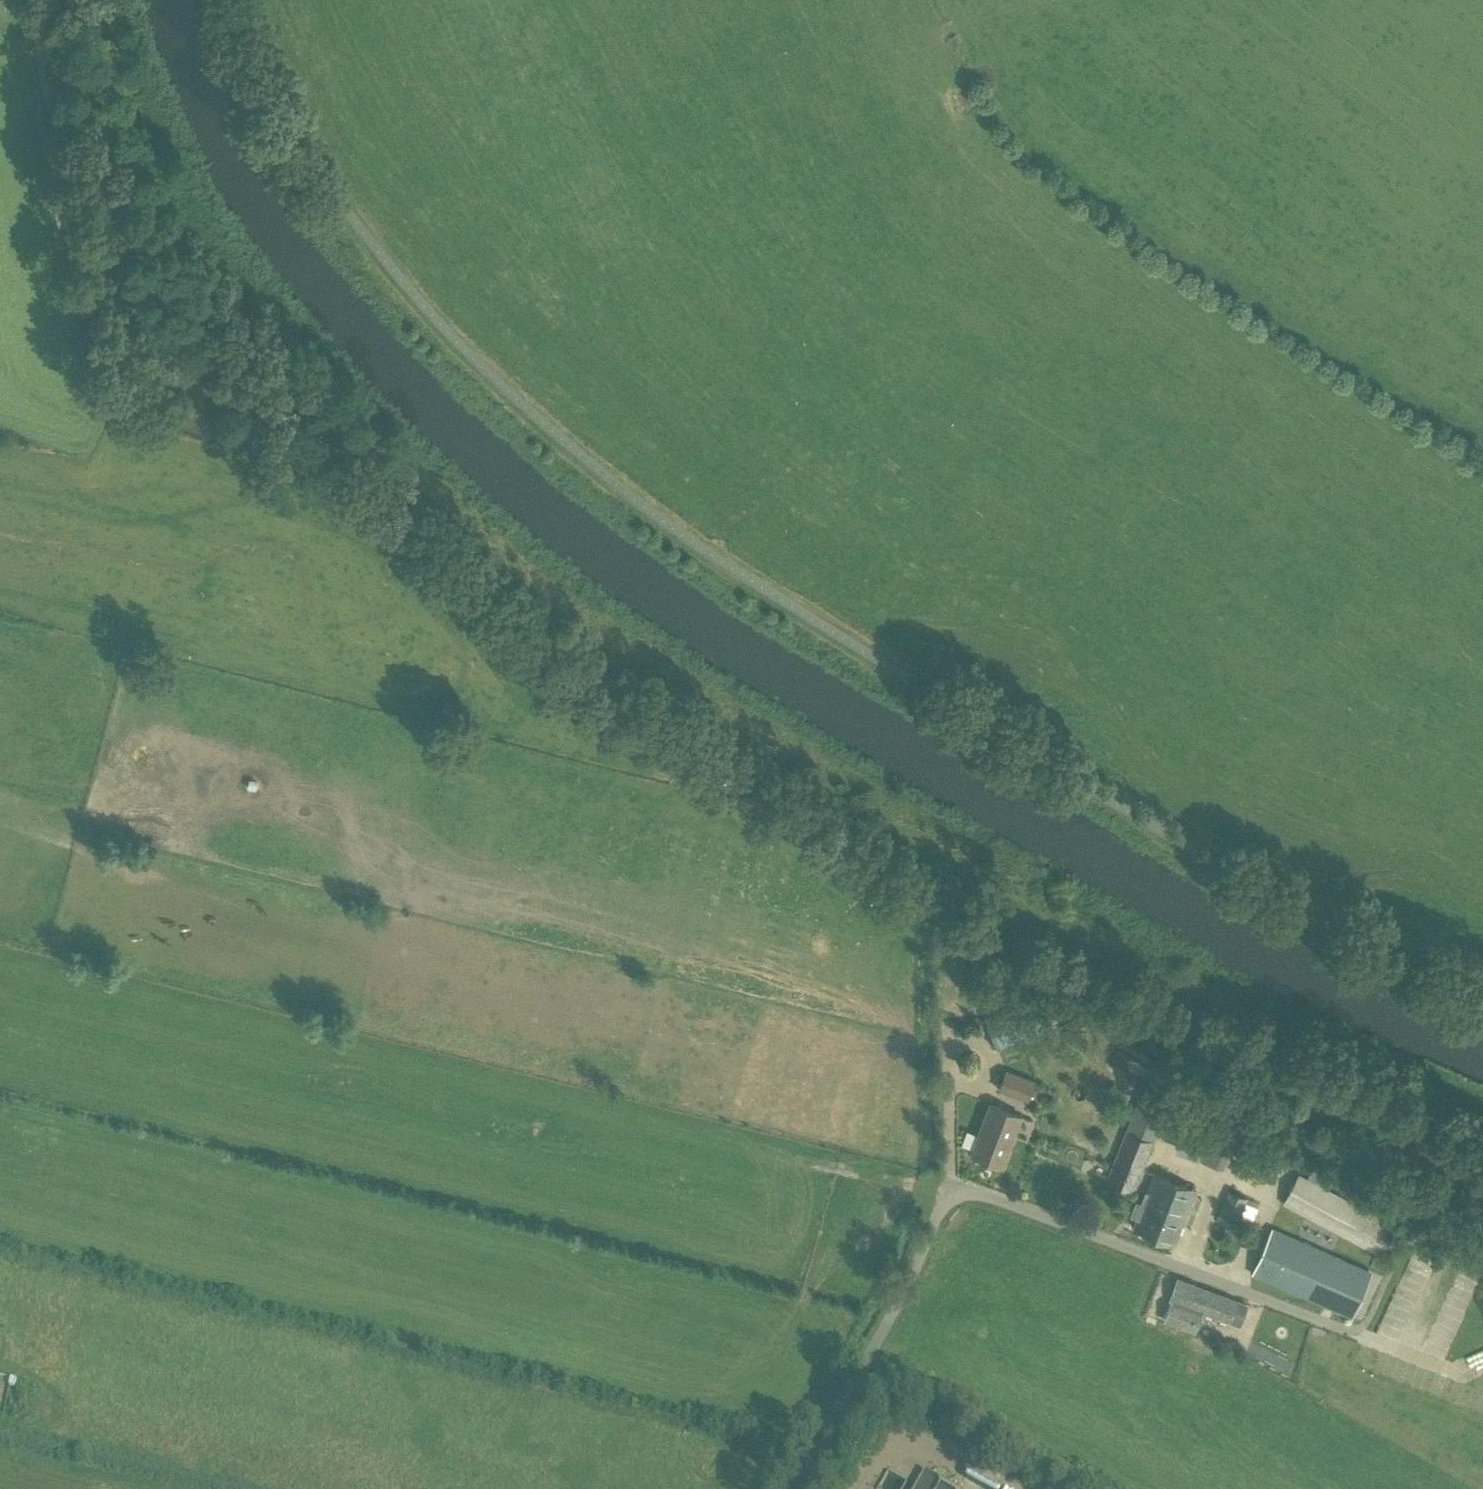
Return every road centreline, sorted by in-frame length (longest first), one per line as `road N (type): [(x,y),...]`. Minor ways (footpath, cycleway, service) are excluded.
road 1 (unclassified): [(791,1488),(939,1211),(960,1193),(1353,1332)]

